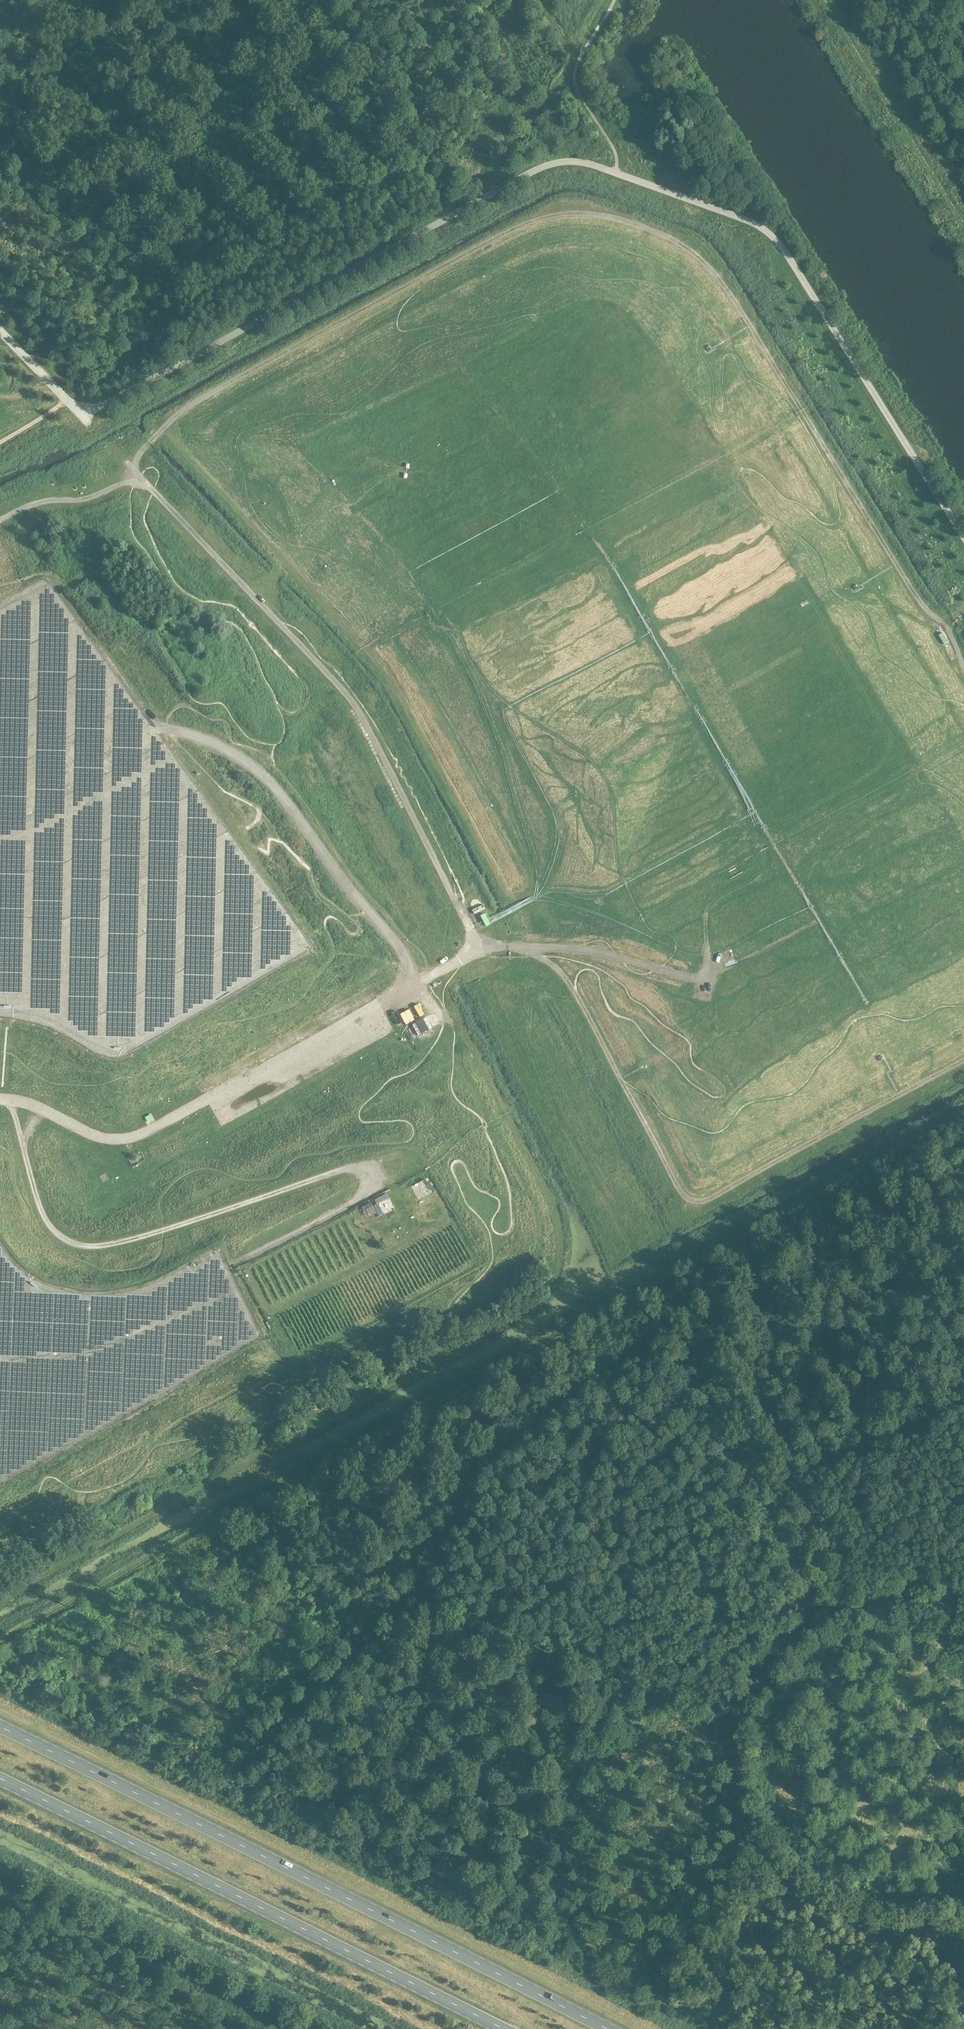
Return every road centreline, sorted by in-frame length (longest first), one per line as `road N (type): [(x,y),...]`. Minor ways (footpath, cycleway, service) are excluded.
road 1 (unclassified): [(963,538),(776,238),(755,223),(584,162),(553,164),(100,406),(85,408),(61,395),(0,329)]
road 2 (track): [(945,625),(919,600),(710,269),(665,236),(607,216),(550,216),(472,251),(184,410),(135,470)]
road 3 (primary): [(608,2028),(0,1726)]
road 4 (track): [(10,1101),(40,1210),(51,1229),(88,1247),(349,1168),(363,1172),(367,1191),(347,1206),(237,1262)]
road 5 (primary): [(0,1779),(503,2028)]
road 6 (track): [(619,1077),(681,1192),(699,1203),(963,1060)]
road 7 (track): [(329,2028),(0,1863)]

